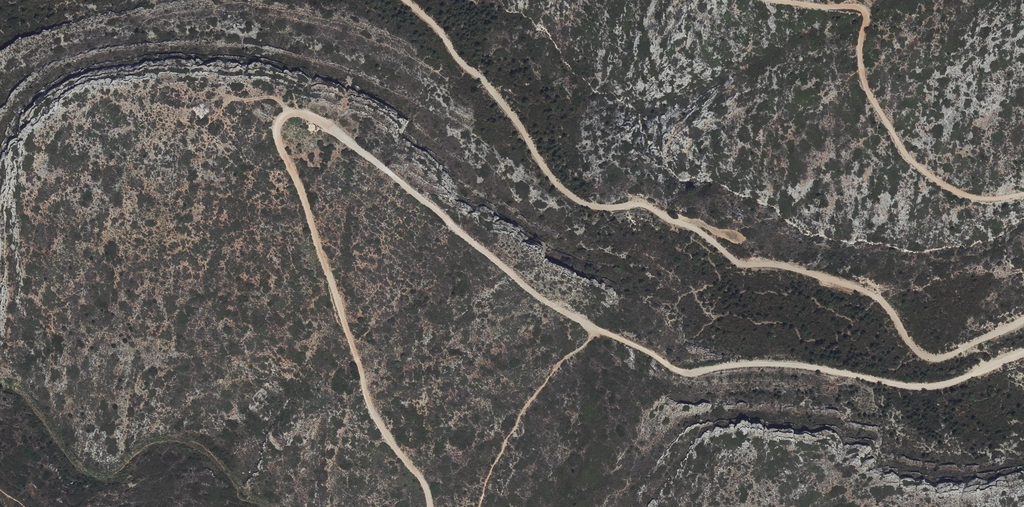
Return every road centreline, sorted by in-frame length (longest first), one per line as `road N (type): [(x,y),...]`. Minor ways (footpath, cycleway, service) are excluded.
road 1 (track): [(1023,355),(926,390),(803,370),(690,381),(547,306),(387,172),(299,112),(279,120),(277,134),(390,447),(421,477),(430,506)]
road 2 (track): [(406,0),(578,202),(643,204),(743,265),(840,279),(870,293),(909,347),(929,360),(1023,321)]
road 3 (track): [(1023,192),(983,198),(921,169),(864,81),(867,12),(773,0)]

